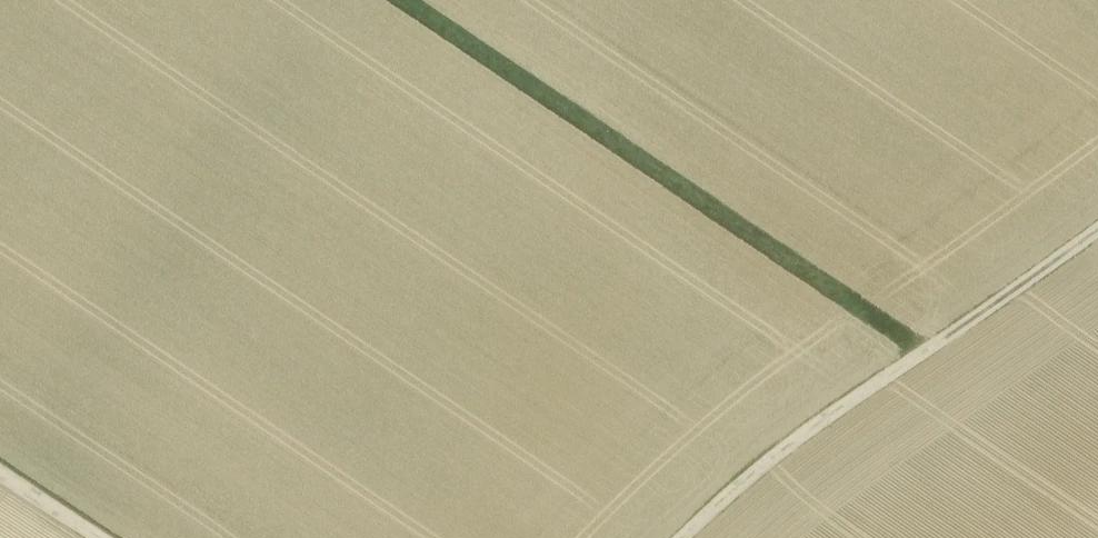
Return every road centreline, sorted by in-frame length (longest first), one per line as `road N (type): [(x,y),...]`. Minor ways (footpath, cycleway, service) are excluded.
road 1 (track): [(1097,227),(789,444),(682,537)]
road 2 (track): [(100,537),(0,472)]

